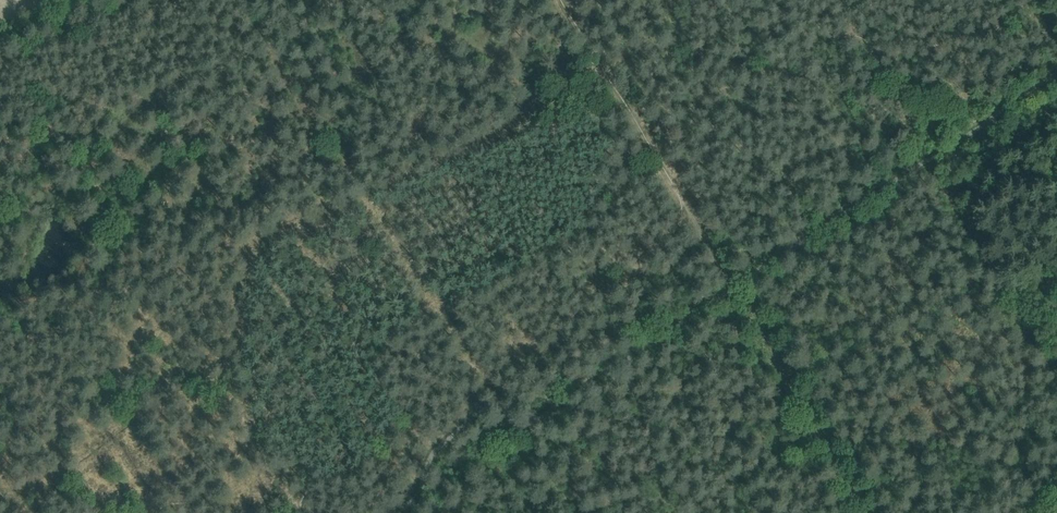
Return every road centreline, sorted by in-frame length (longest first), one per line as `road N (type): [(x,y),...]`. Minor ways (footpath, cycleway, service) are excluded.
road 1 (track): [(870,512),(680,198)]
road 2 (track): [(928,159),(1056,376)]
road 3 (track): [(680,198),(568,0)]

